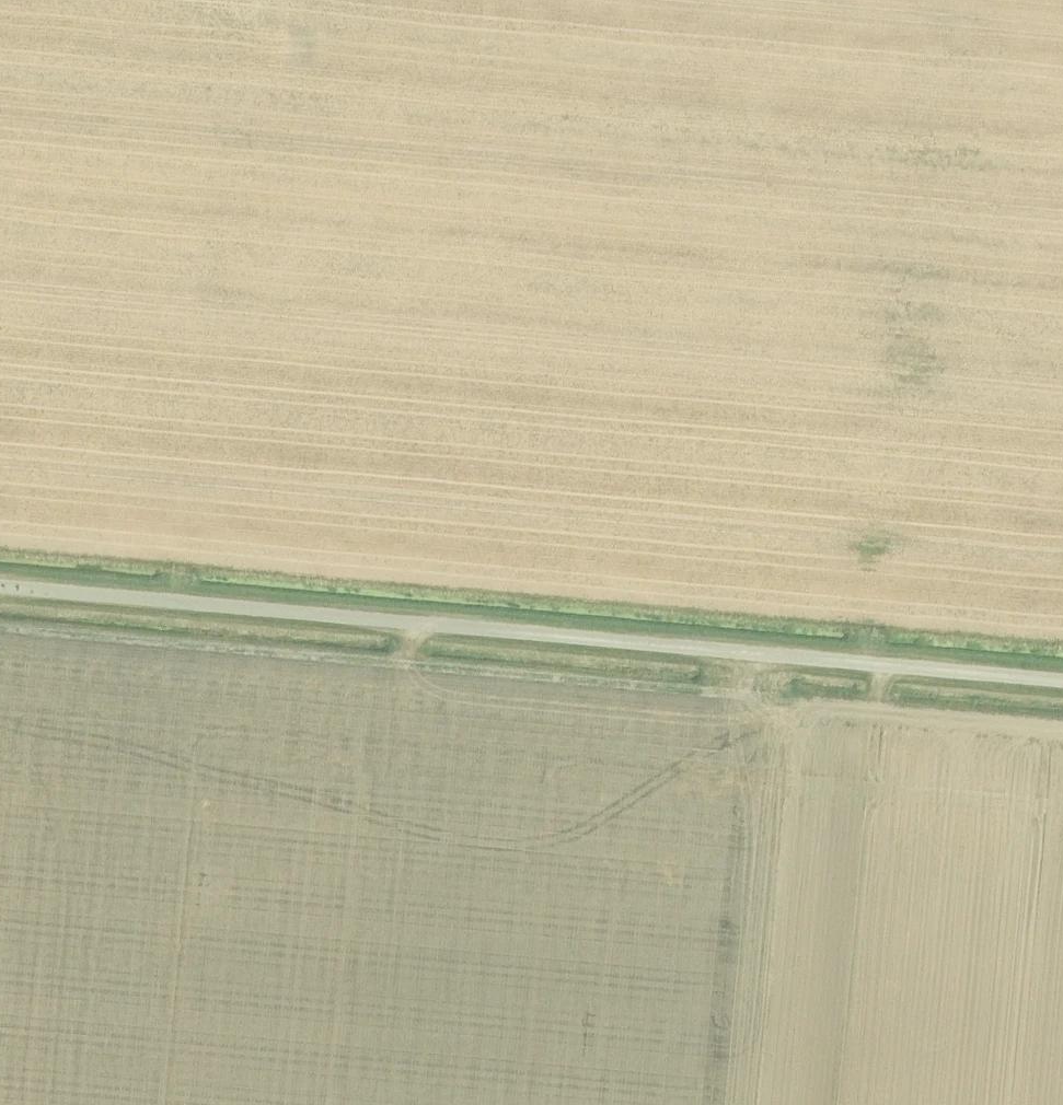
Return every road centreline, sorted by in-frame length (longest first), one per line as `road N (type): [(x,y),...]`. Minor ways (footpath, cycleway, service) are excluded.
road 1 (unclassified): [(1062,686),(0,596)]

